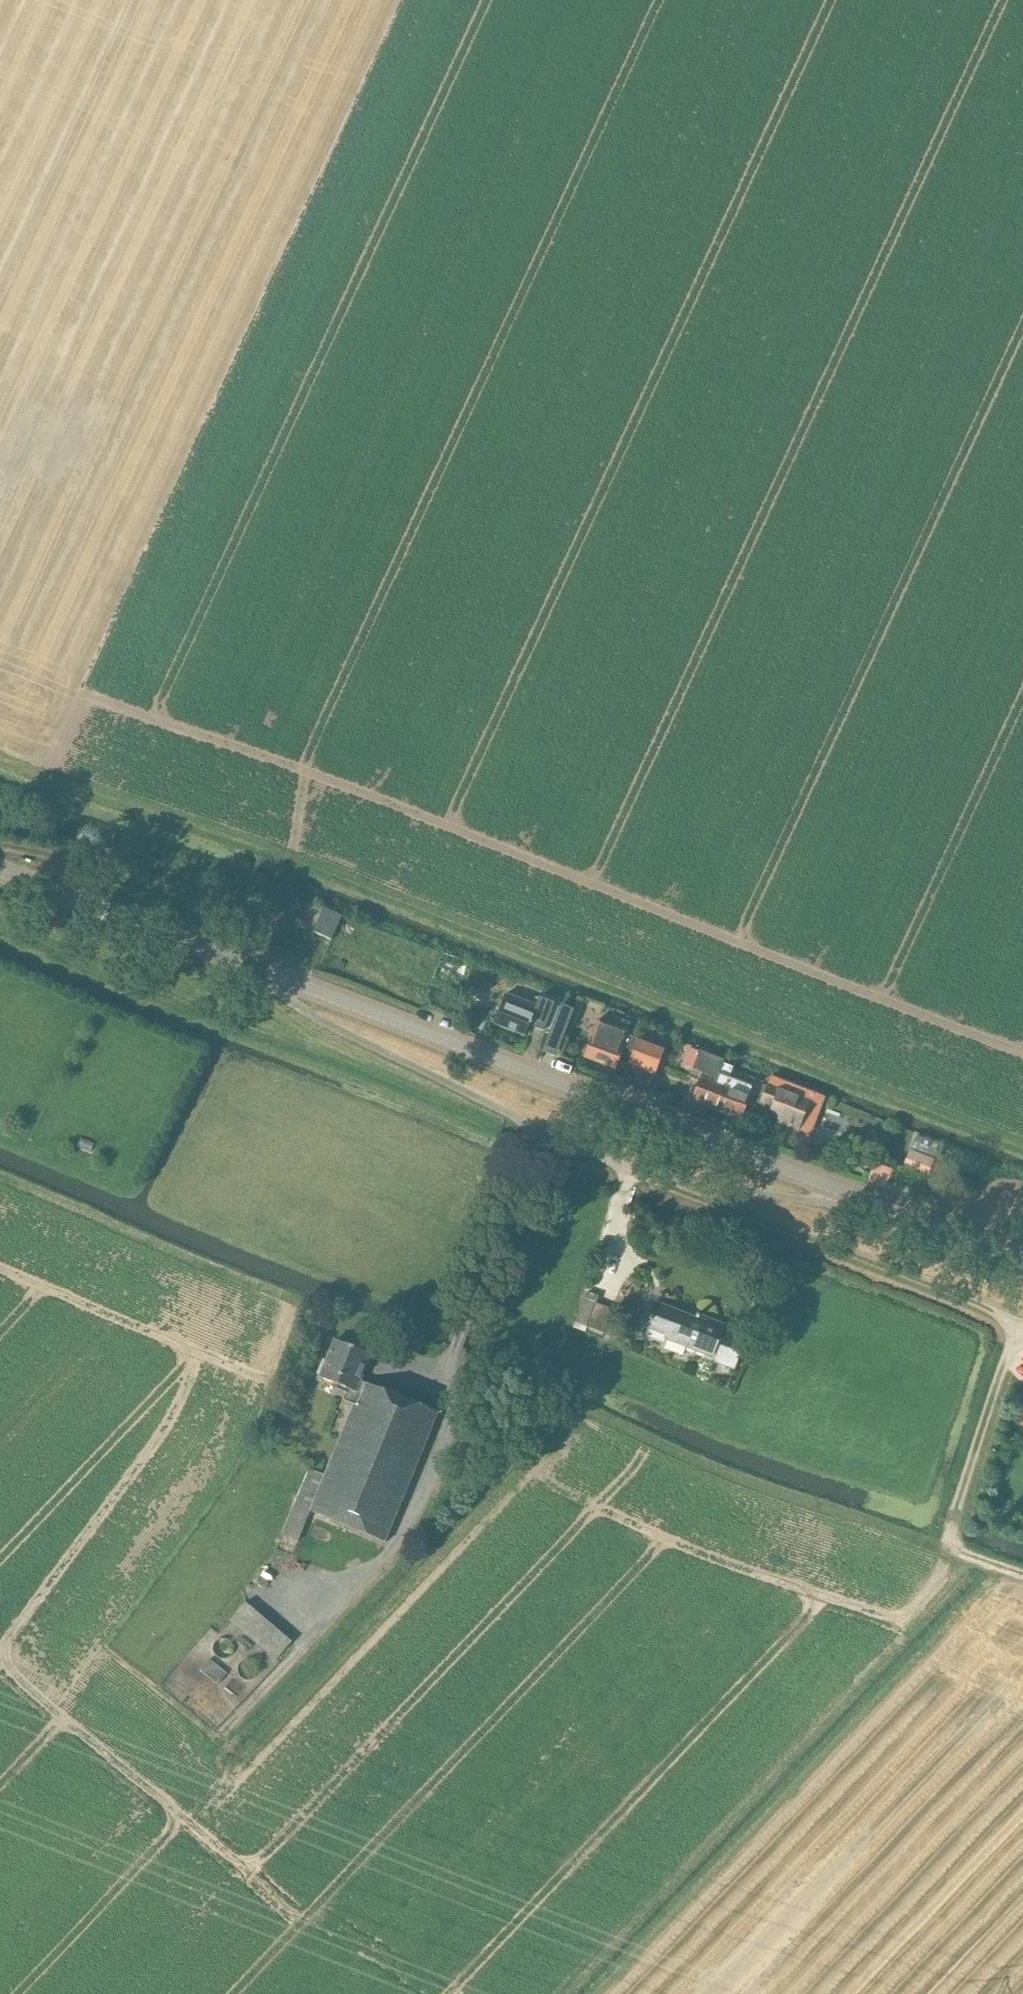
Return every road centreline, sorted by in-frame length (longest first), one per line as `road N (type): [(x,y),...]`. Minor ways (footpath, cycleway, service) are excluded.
road 1 (tertiary): [(1022,1261),(0,869)]
road 2 (track): [(0,921),(456,1114)]
road 3 (track): [(0,848),(226,908),(270,890),(297,845)]
road 4 (track): [(1022,1575),(964,1555),(948,1536),(1000,1371)]
road 5 (track): [(306,1647),(220,1735)]

